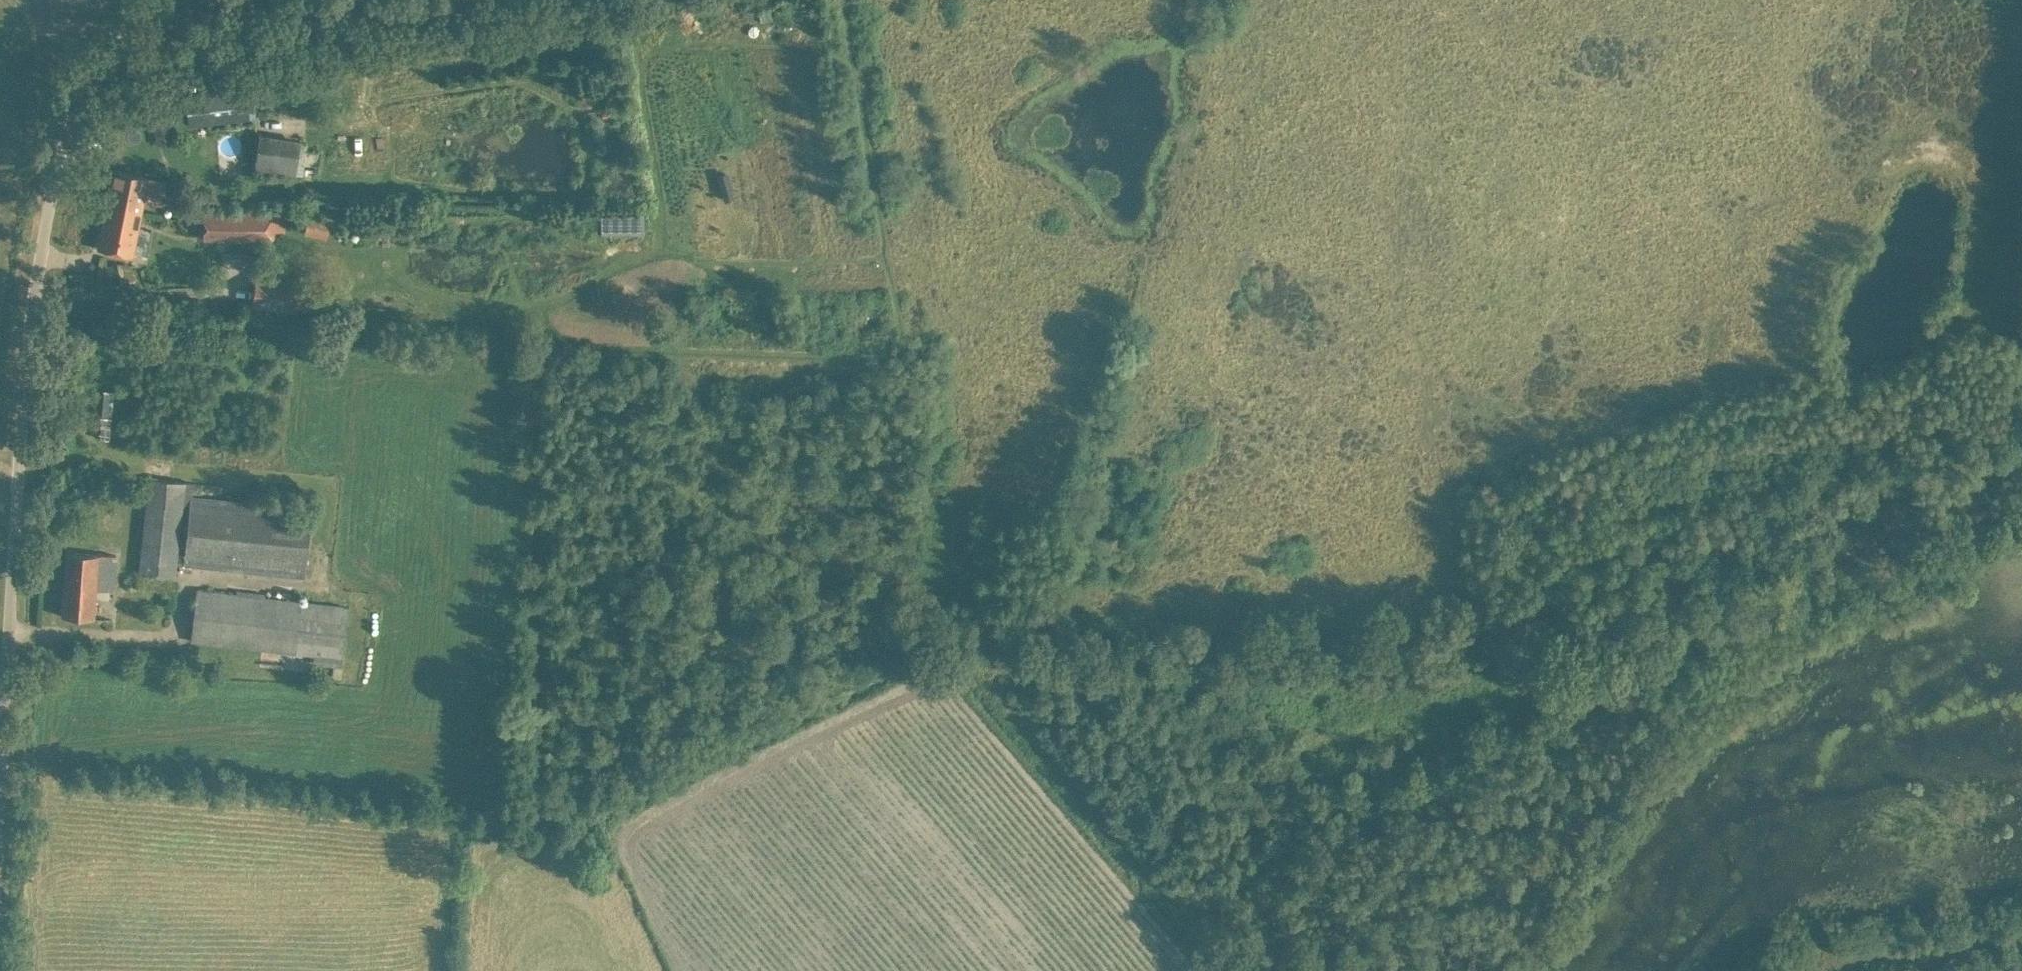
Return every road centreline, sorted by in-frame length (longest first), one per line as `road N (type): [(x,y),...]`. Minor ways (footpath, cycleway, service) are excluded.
road 1 (unclassified): [(0,735),(12,463),(33,236),(55,143),(94,67),(147,0)]
road 2 (track): [(441,0),(186,47),(111,44)]

